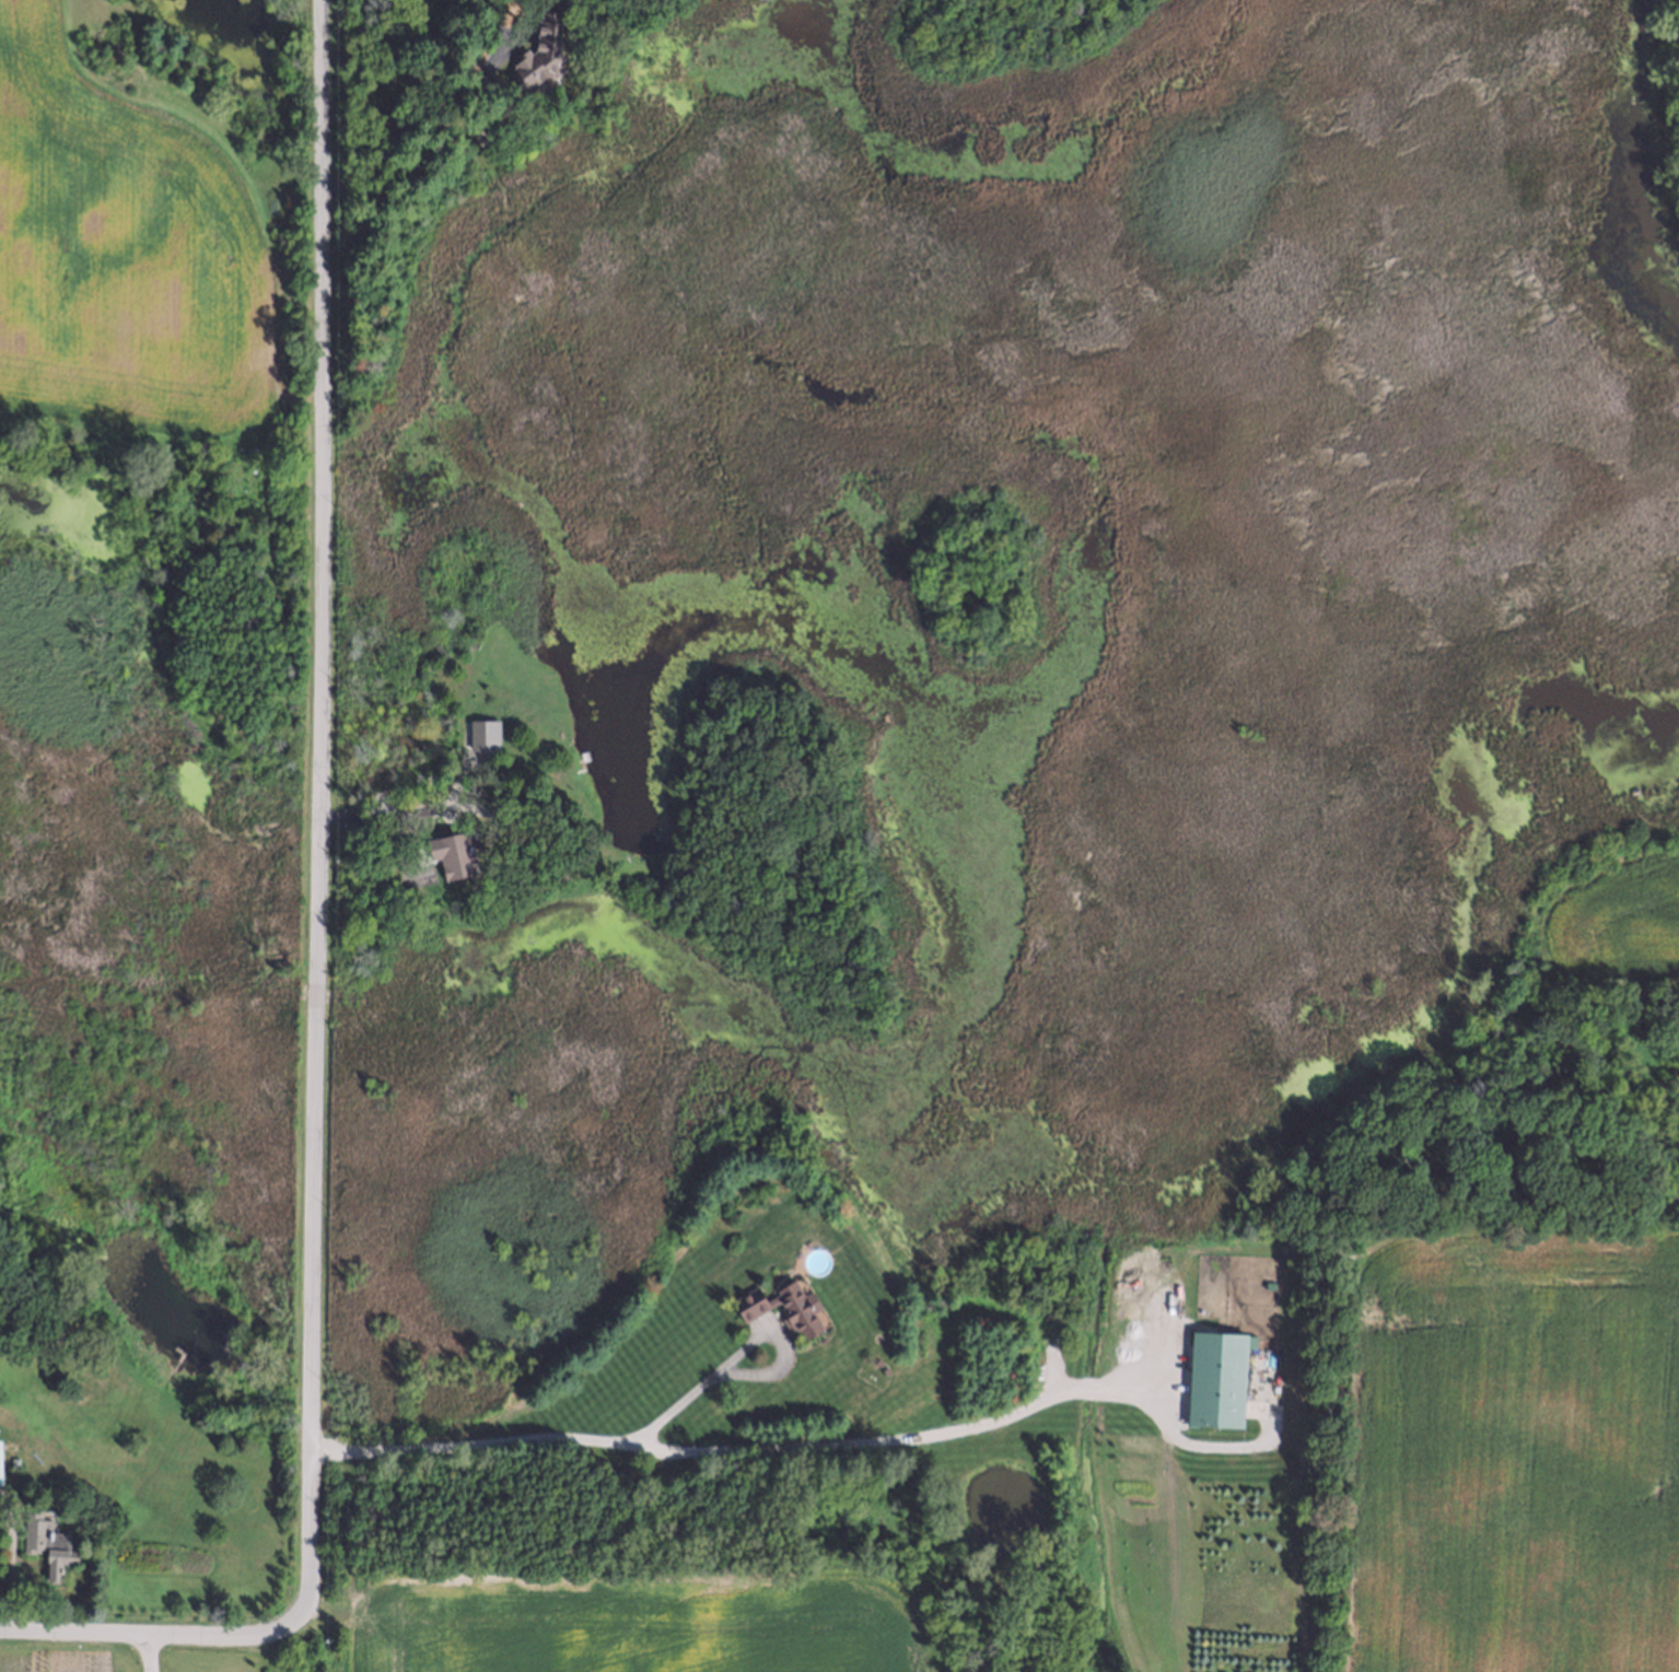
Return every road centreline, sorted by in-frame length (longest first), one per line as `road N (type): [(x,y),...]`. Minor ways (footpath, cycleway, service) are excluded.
road 1 (residential): [(312,0),(312,1594)]
road 2 (residential): [(312,1594),(302,1620),(276,1634),(0,1630)]

